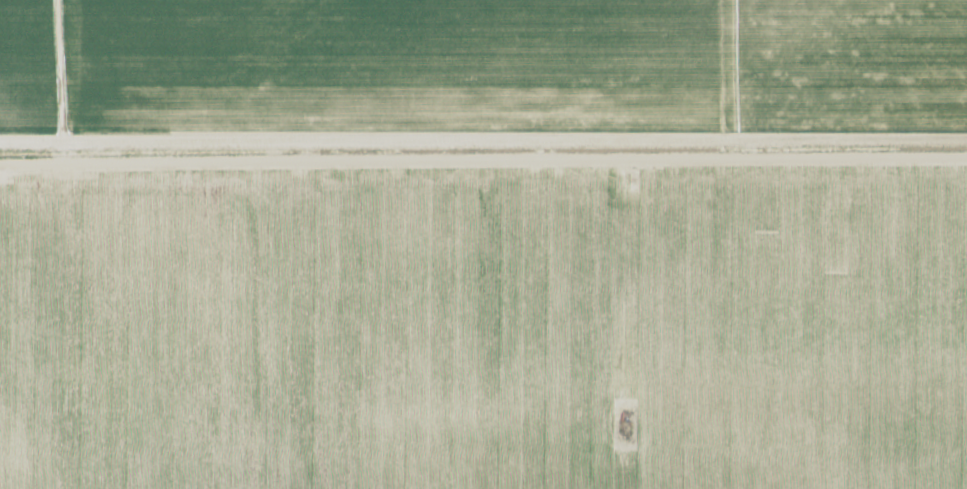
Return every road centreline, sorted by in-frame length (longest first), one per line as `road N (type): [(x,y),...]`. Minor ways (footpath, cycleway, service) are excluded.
road 1 (track): [(0,175),(597,174),(966,161)]
road 2 (track): [(608,408),(619,321),(597,174)]
road 3 (track): [(69,176),(74,0)]

